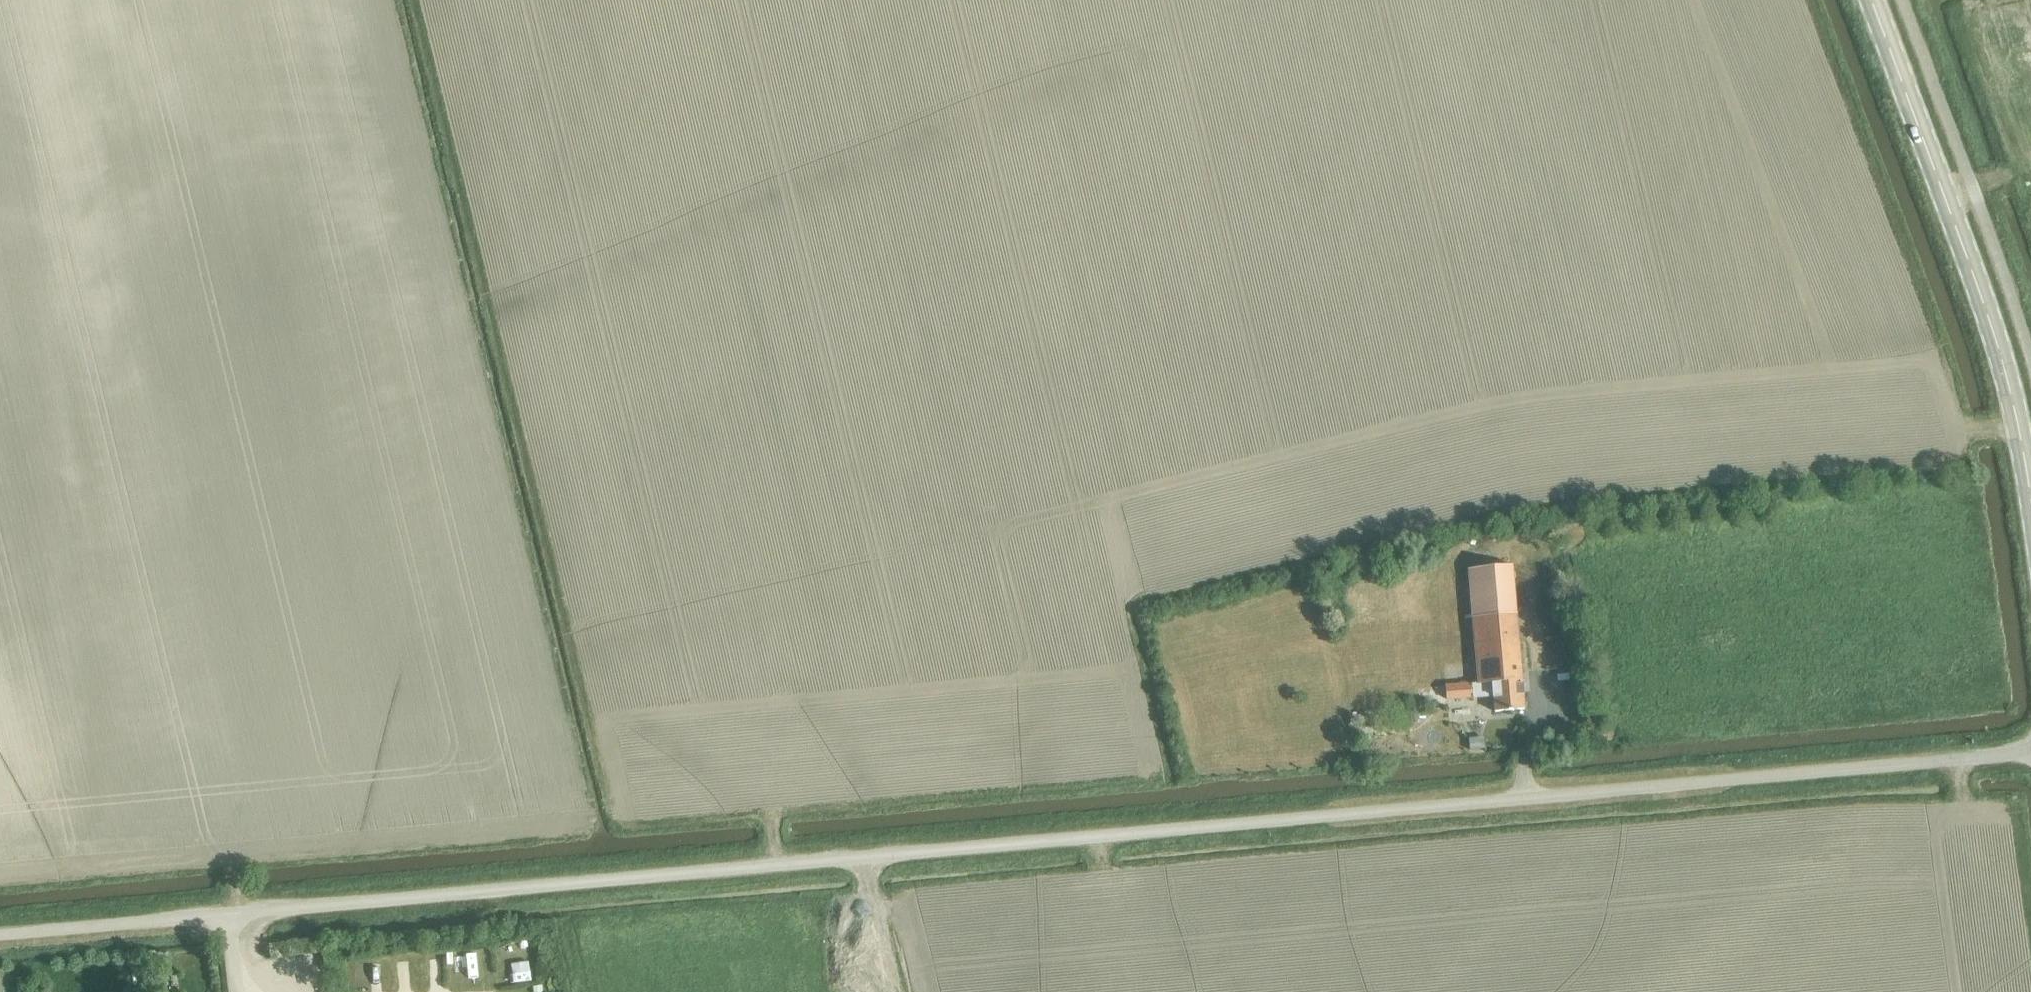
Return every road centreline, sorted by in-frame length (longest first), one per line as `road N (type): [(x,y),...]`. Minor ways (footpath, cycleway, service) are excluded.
road 1 (unclassified): [(0,935),(2030,751)]
road 2 (secondary): [(2030,473),(2021,410),(1969,243),(1876,0)]

